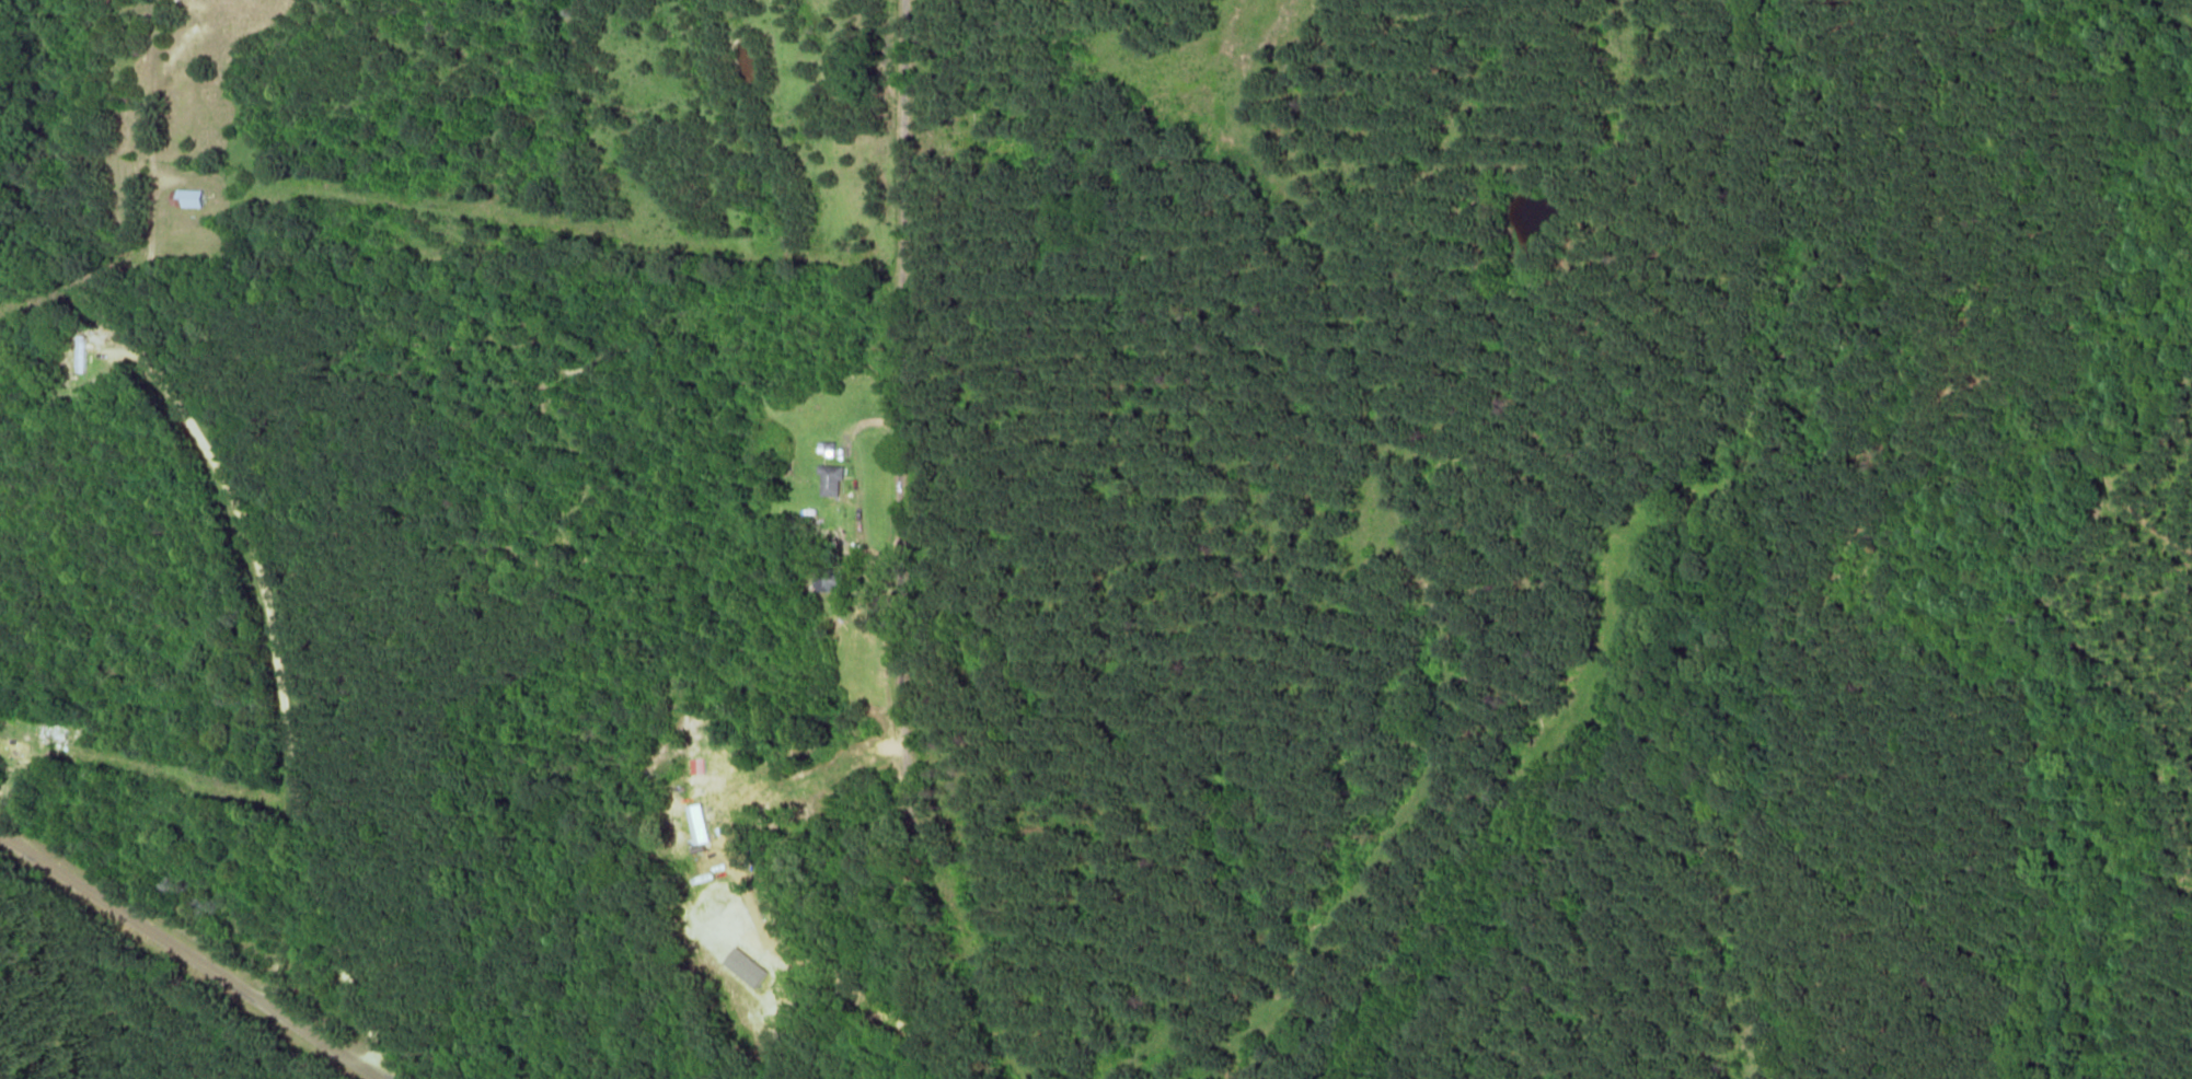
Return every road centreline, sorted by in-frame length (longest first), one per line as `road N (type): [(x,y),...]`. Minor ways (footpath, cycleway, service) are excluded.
road 1 (residential): [(909,1078),(913,0)]
road 2 (residential): [(382,1076),(303,843),(258,543),(145,341)]
road 3 (tertiary): [(388,1078),(0,819)]

